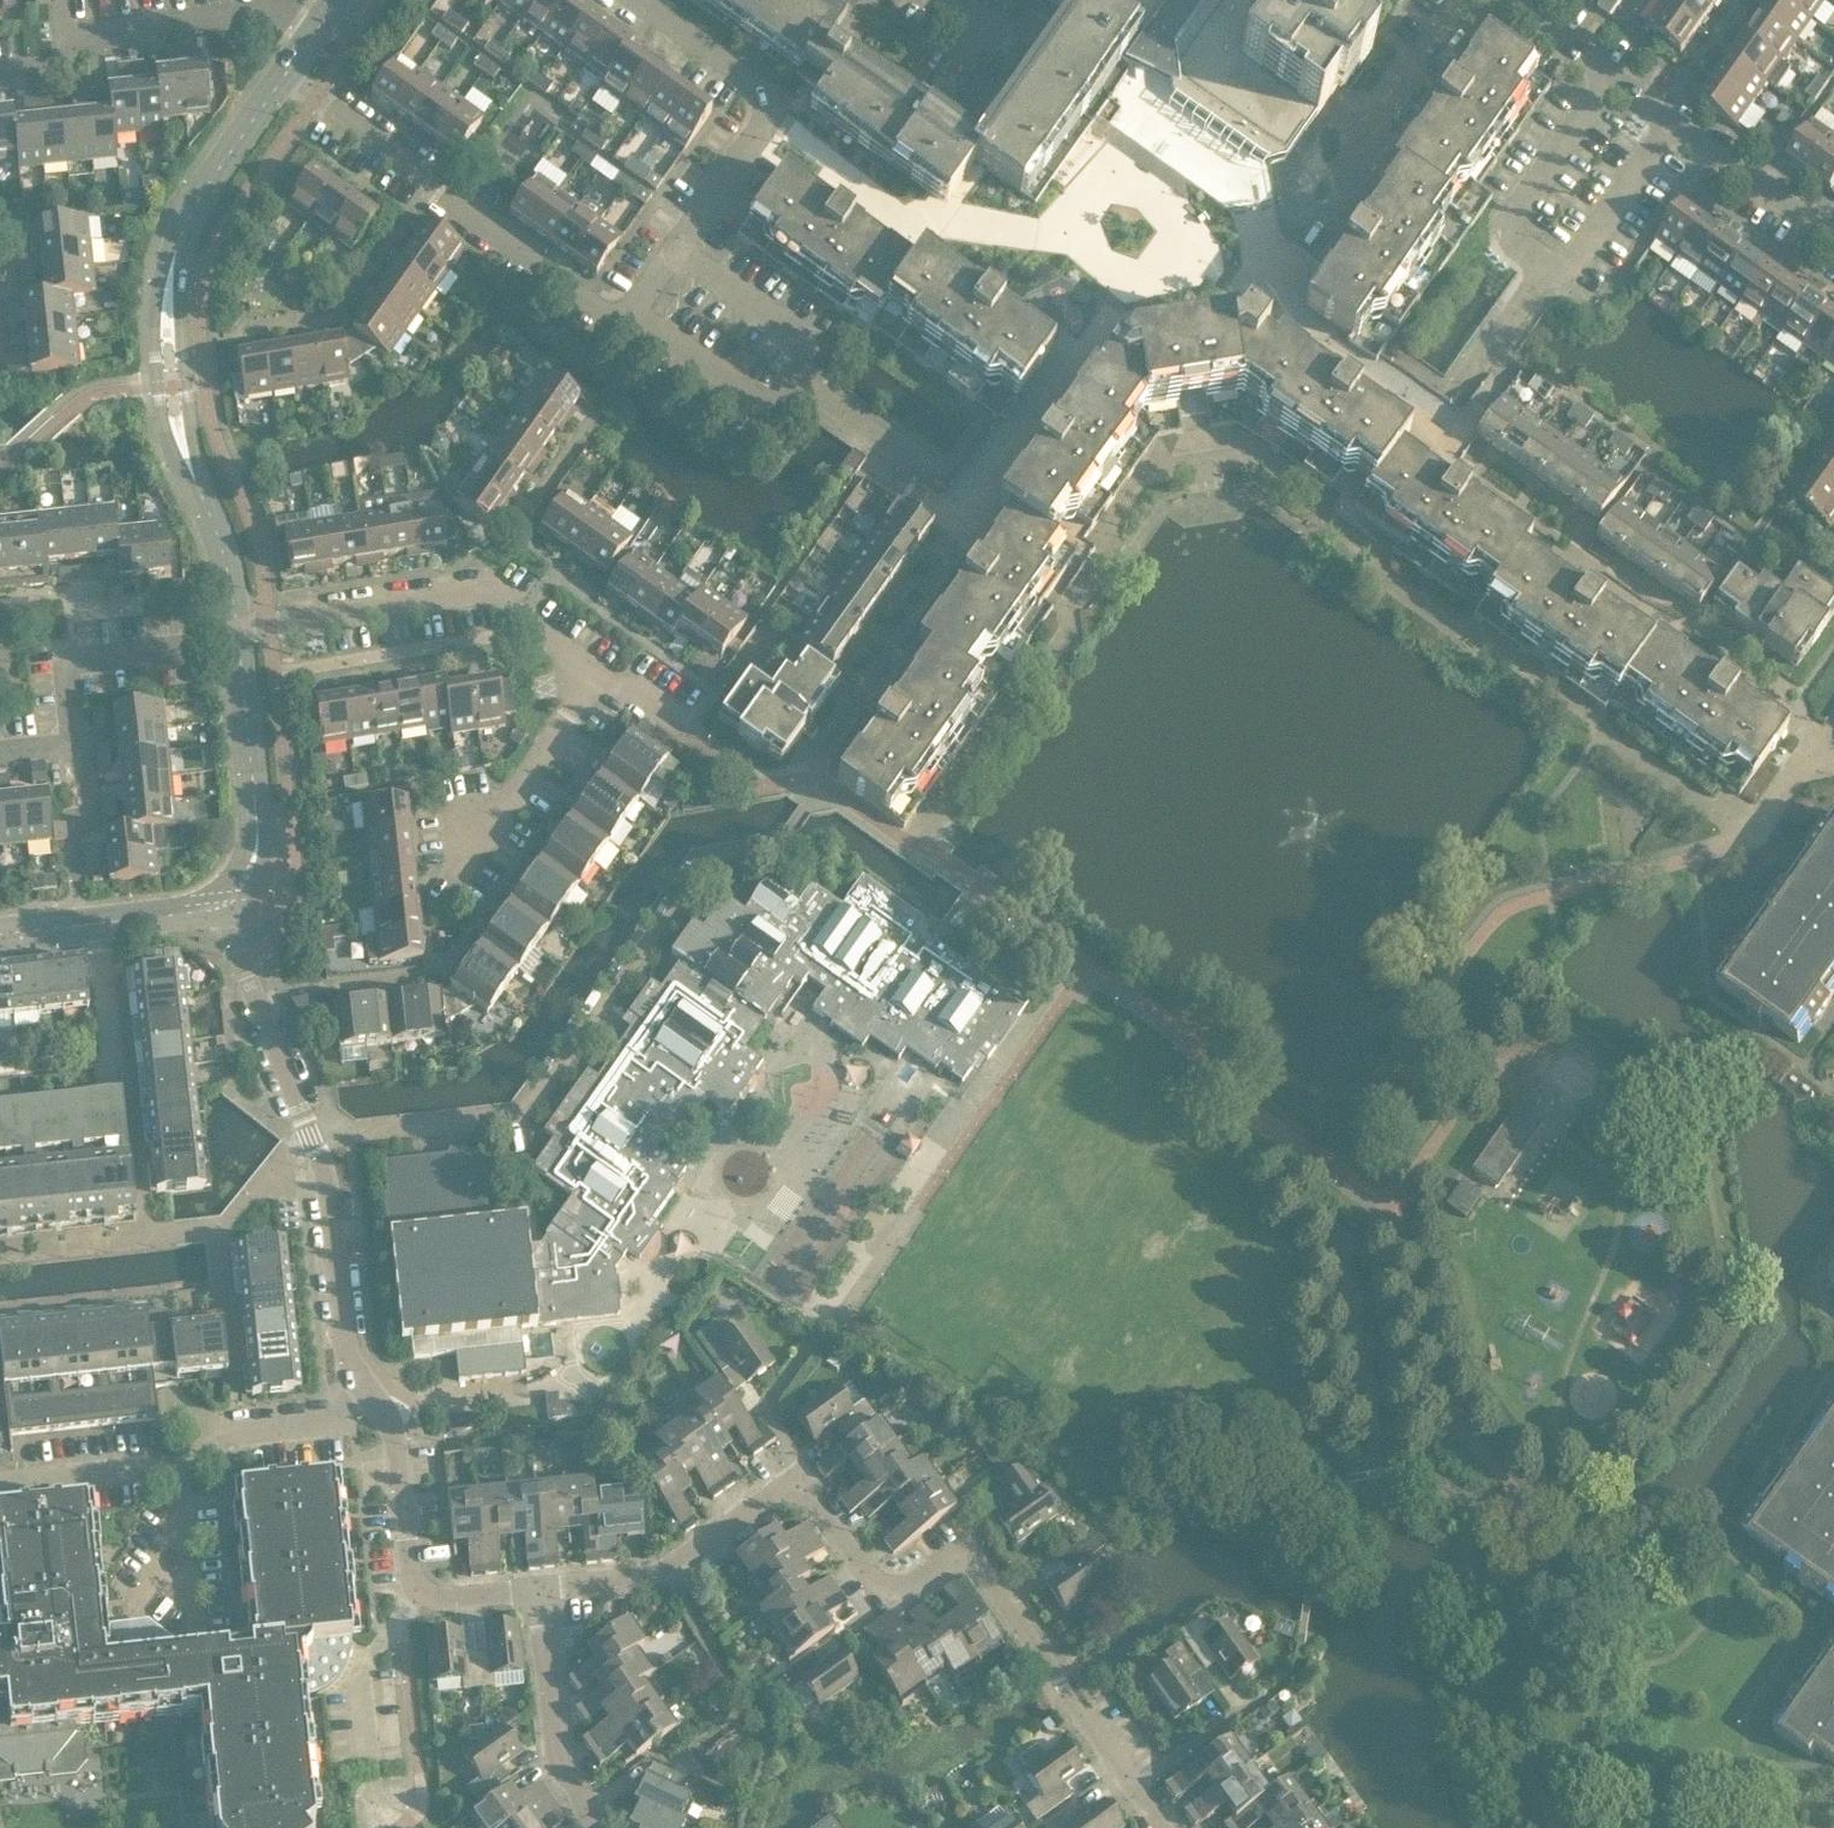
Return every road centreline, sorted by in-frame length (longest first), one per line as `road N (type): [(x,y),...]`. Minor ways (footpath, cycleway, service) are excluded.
road 1 (residential): [(1162,1827),(977,1566),(963,1558),(901,1588),(882,1587),(797,1482),(677,1570),(539,1592)]
road 2 (tertiary): [(234,632),(215,525),(176,440),(167,311),(181,239),(206,189),(284,81)]
road 3 (residential): [(367,1391),(345,1345),(328,1191),(243,964),(230,904)]
road 4 (residential): [(1678,127),(1565,280),(1499,230),(1609,78)]
road 5 (residential): [(284,81),(624,325)]
road 6 (residential): [(624,325),(656,330),(771,411),(797,383),(808,348),(674,253)]
road 7 (residential): [(234,632),(466,592),(497,594),(600,675)]
road 8 (residential): [(674,253),(769,120),(758,90),(634,0)]
road 9 (residential): [(0,758),(80,746),(73,689),(81,668),(234,632)]
road 10 (tertiary): [(230,904),(258,839),(234,632)]
road 11 (residential): [(65,36),(279,12),(321,29)]
road 12 (residential): [(585,1827),(588,1807),(560,1762),(539,1592)]
road 13 (tertiary): [(0,936),(207,914),(230,904)]
road 14 (residential): [(413,1607),(396,1441),(367,1391)]
road 15 (residential): [(367,1391),(324,1420),(222,1435),(175,1467)]
road 16 (residential): [(600,675),(502,810),(459,820)]
road 17 (residential): [(1833,238),(1678,127)]
road 18 (residential): [(175,1467),(0,1485)]
road 19 (residential): [(1362,138),(1462,0)]
road 20 (residential): [(367,1756),(363,1675),(413,1607)]
road 21 (residential): [(175,1467),(180,1513),(167,1604)]
road 22 (residential): [(1609,78),(1499,0)]
road 23 (residential): [(539,1592),(413,1607)]

